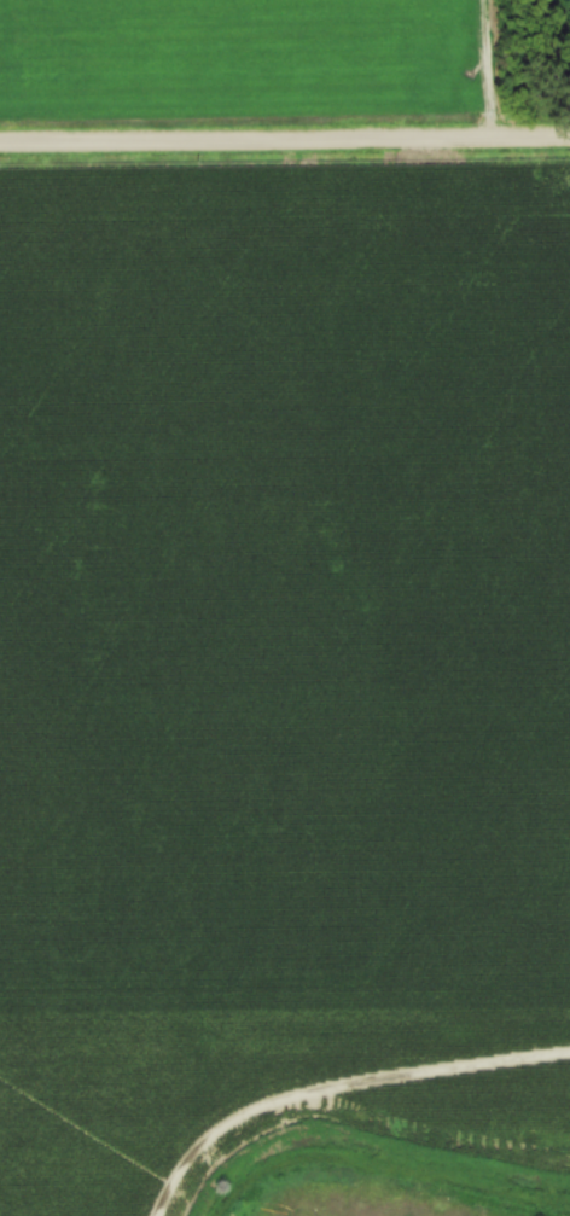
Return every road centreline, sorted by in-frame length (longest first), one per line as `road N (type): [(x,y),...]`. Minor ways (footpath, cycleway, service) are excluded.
road 1 (residential): [(0,141),(569,135)]

